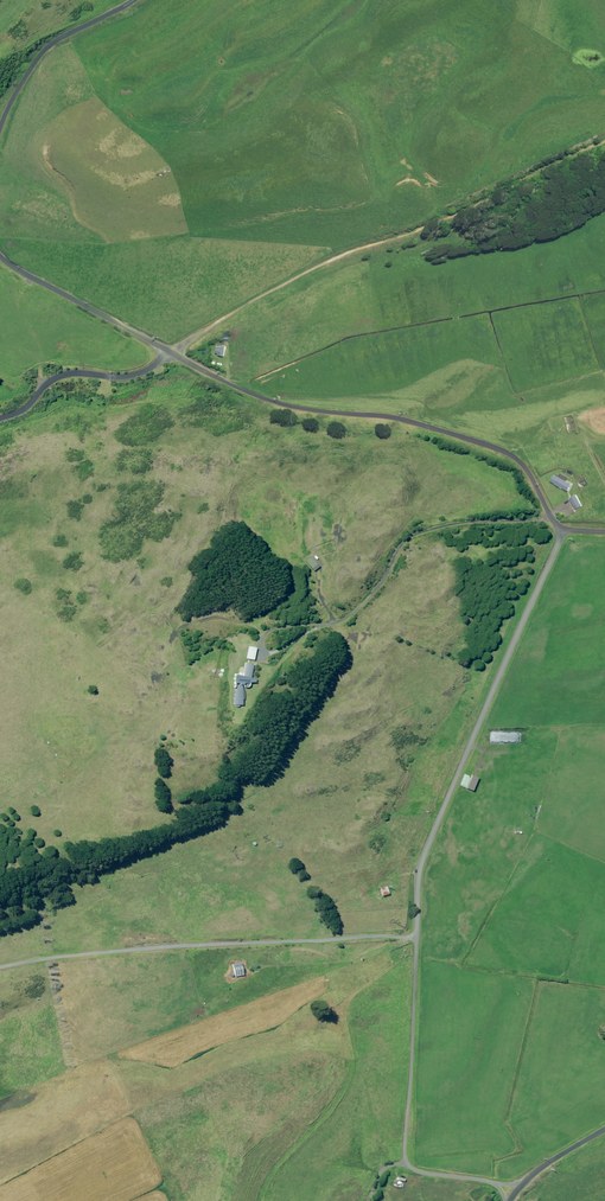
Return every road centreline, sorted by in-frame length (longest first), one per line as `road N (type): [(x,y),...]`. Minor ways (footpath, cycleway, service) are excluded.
road 1 (unclassified): [(604,145),(450,218),(325,264),(171,354)]
road 2 (unclassified): [(171,354),(270,401),(391,418),(496,449),(528,473),(562,529)]
road 3 (unclassified): [(562,529),(424,857),(417,935)]
road 4 (unclassified): [(417,935),(185,947),(0,969)]
road 5 (unclassified): [(417,935),(406,1162),(418,1172),(521,1186)]
road 6 (unclassified): [(136,0),(47,44),(20,78),(0,131)]
road 7 (unclassified): [(0,256),(171,354)]

